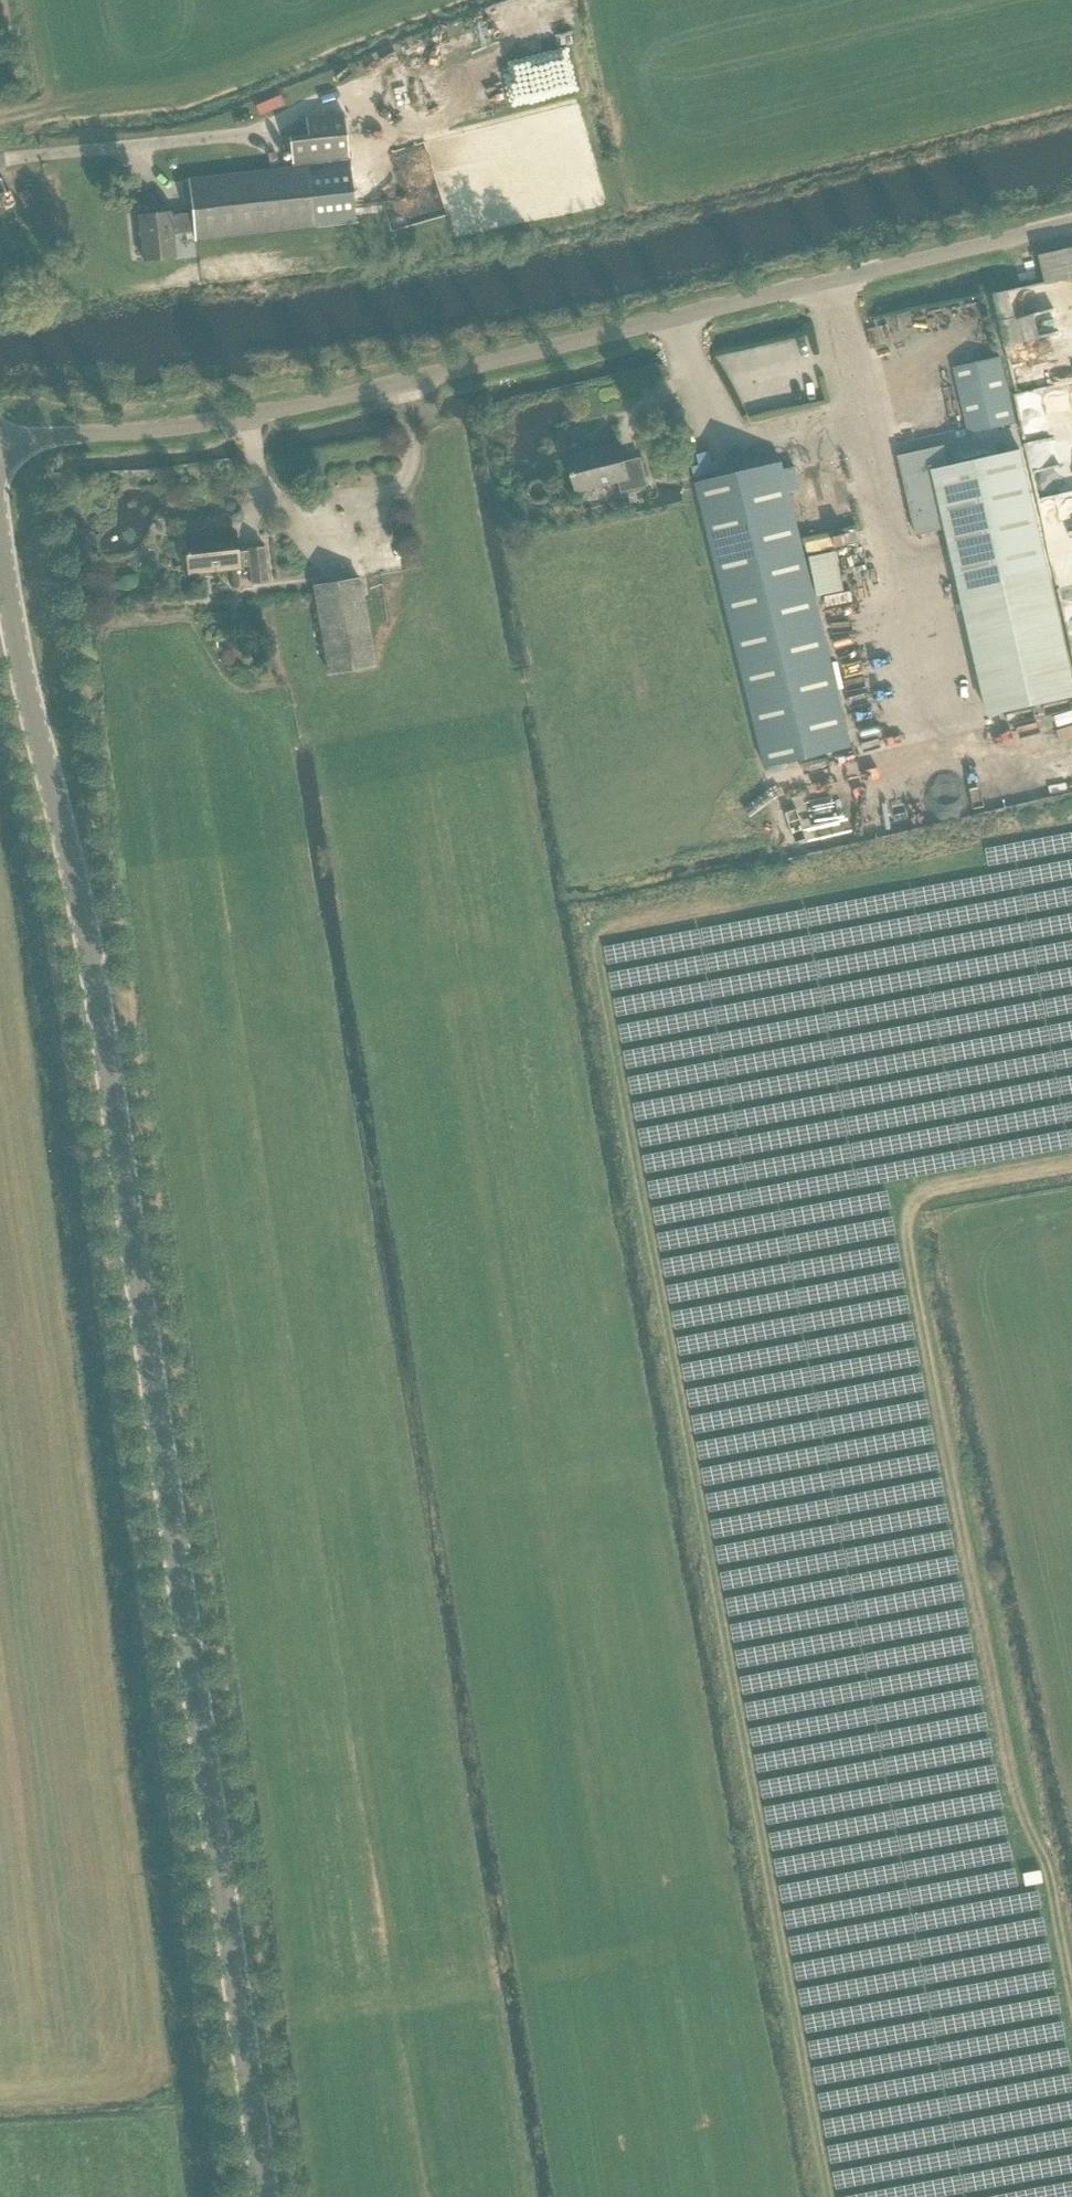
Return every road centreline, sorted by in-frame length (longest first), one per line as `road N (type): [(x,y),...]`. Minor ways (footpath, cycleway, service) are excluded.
road 1 (tertiary): [(265,2196),(85,914),(15,638),(0,528)]
road 2 (unclassified): [(0,440),(144,430),(281,409),(1071,224)]

